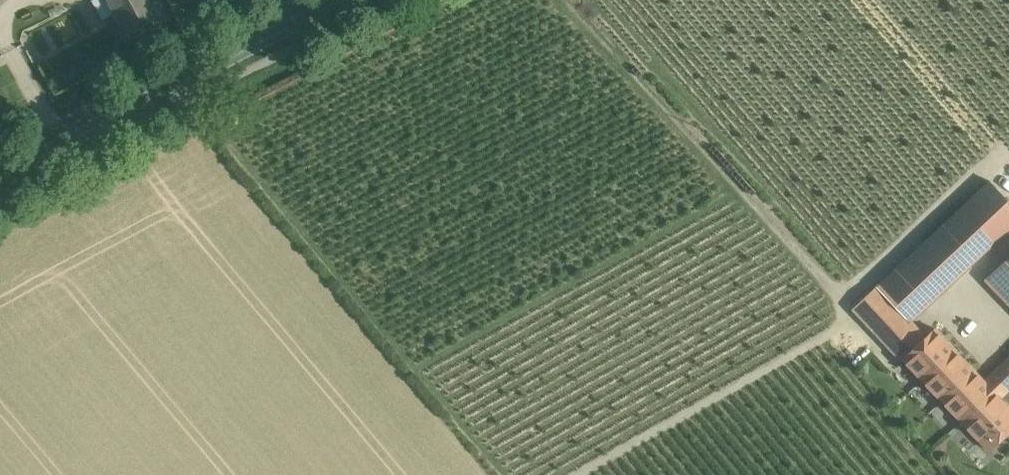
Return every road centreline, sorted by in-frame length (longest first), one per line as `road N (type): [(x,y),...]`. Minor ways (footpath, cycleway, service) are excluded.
road 1 (primary): [(335,0),(0,173)]

